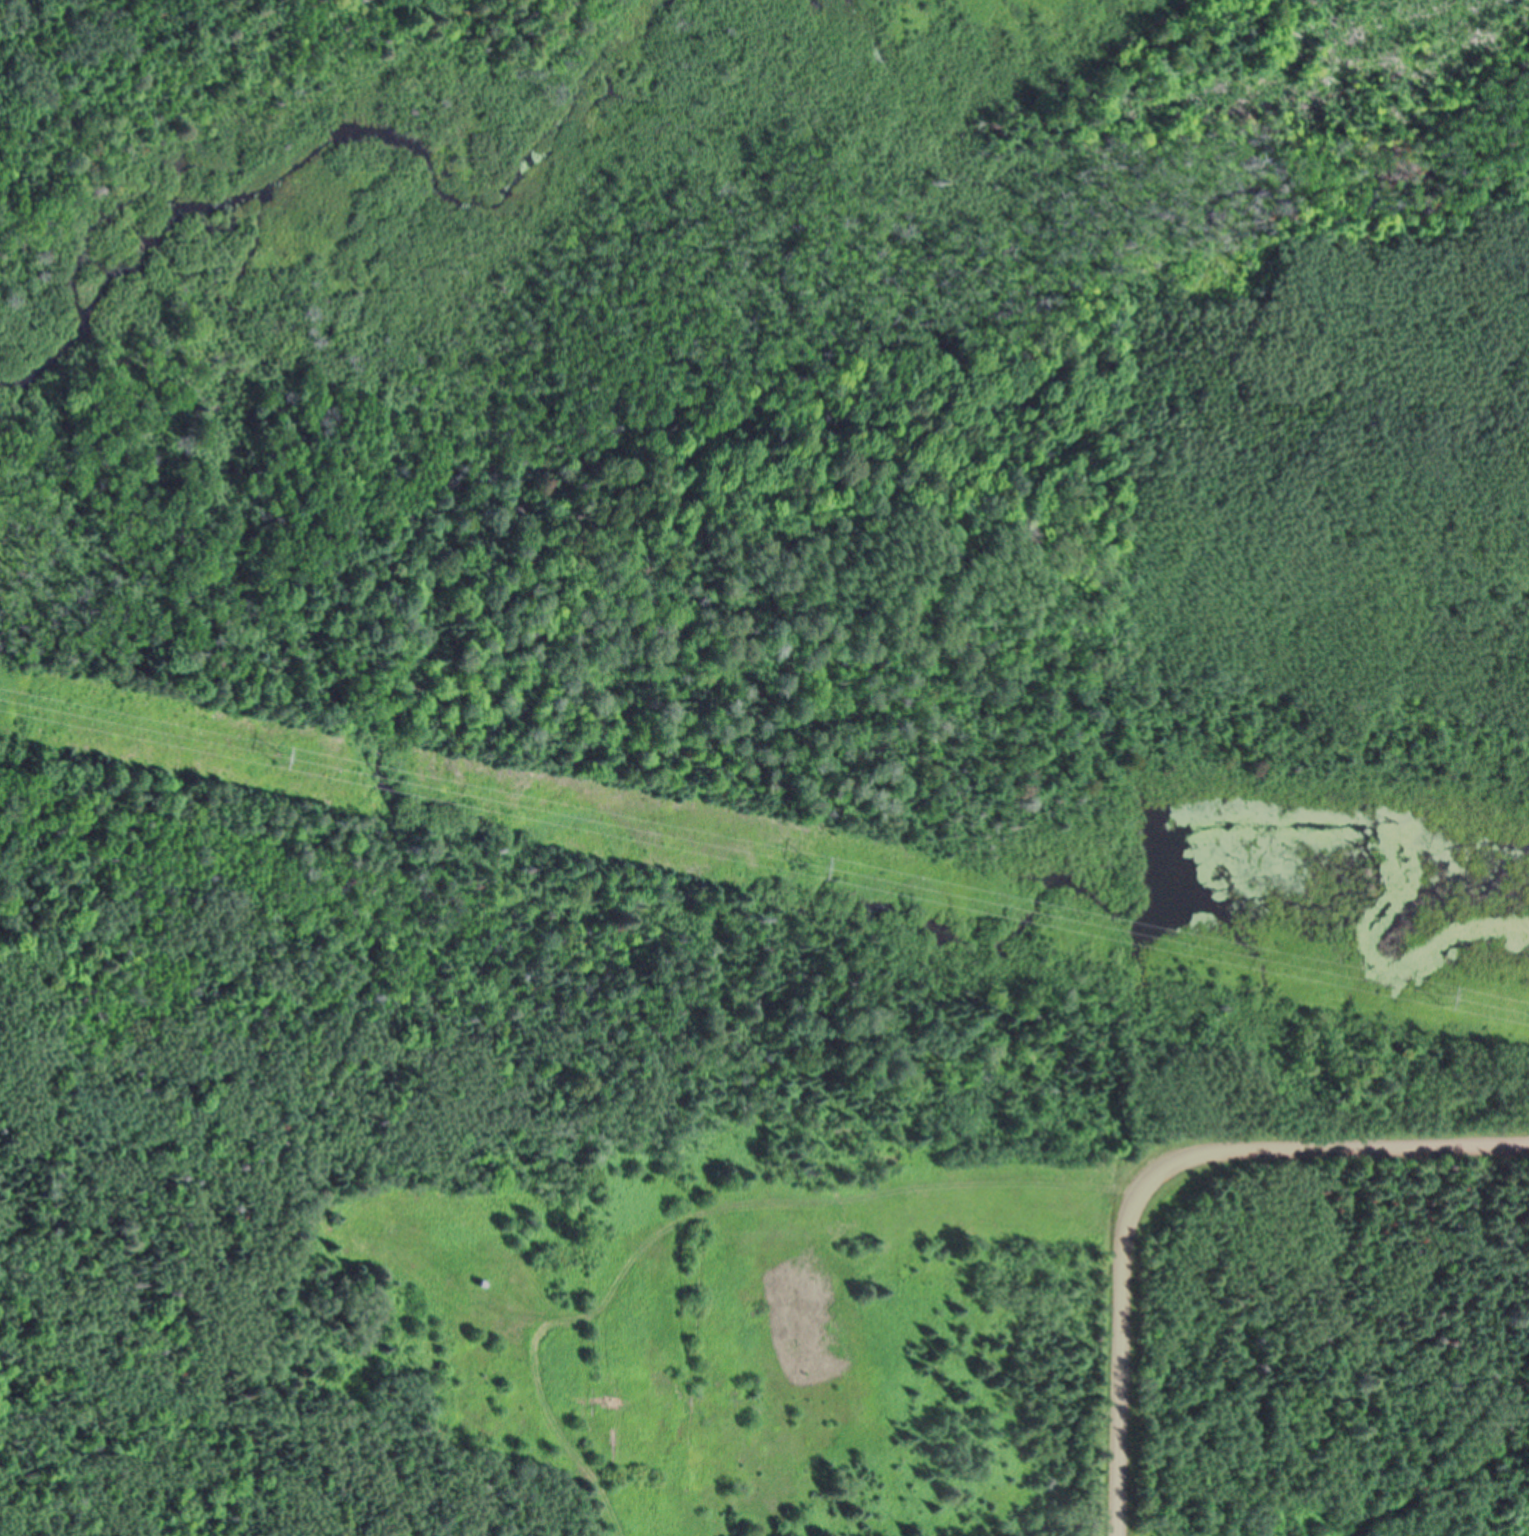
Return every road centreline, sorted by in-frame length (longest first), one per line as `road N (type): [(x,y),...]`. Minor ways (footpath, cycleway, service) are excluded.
road 1 (residential): [(1122,1535),(1127,1238),(1151,1176),(1200,1153),(1528,1144)]

